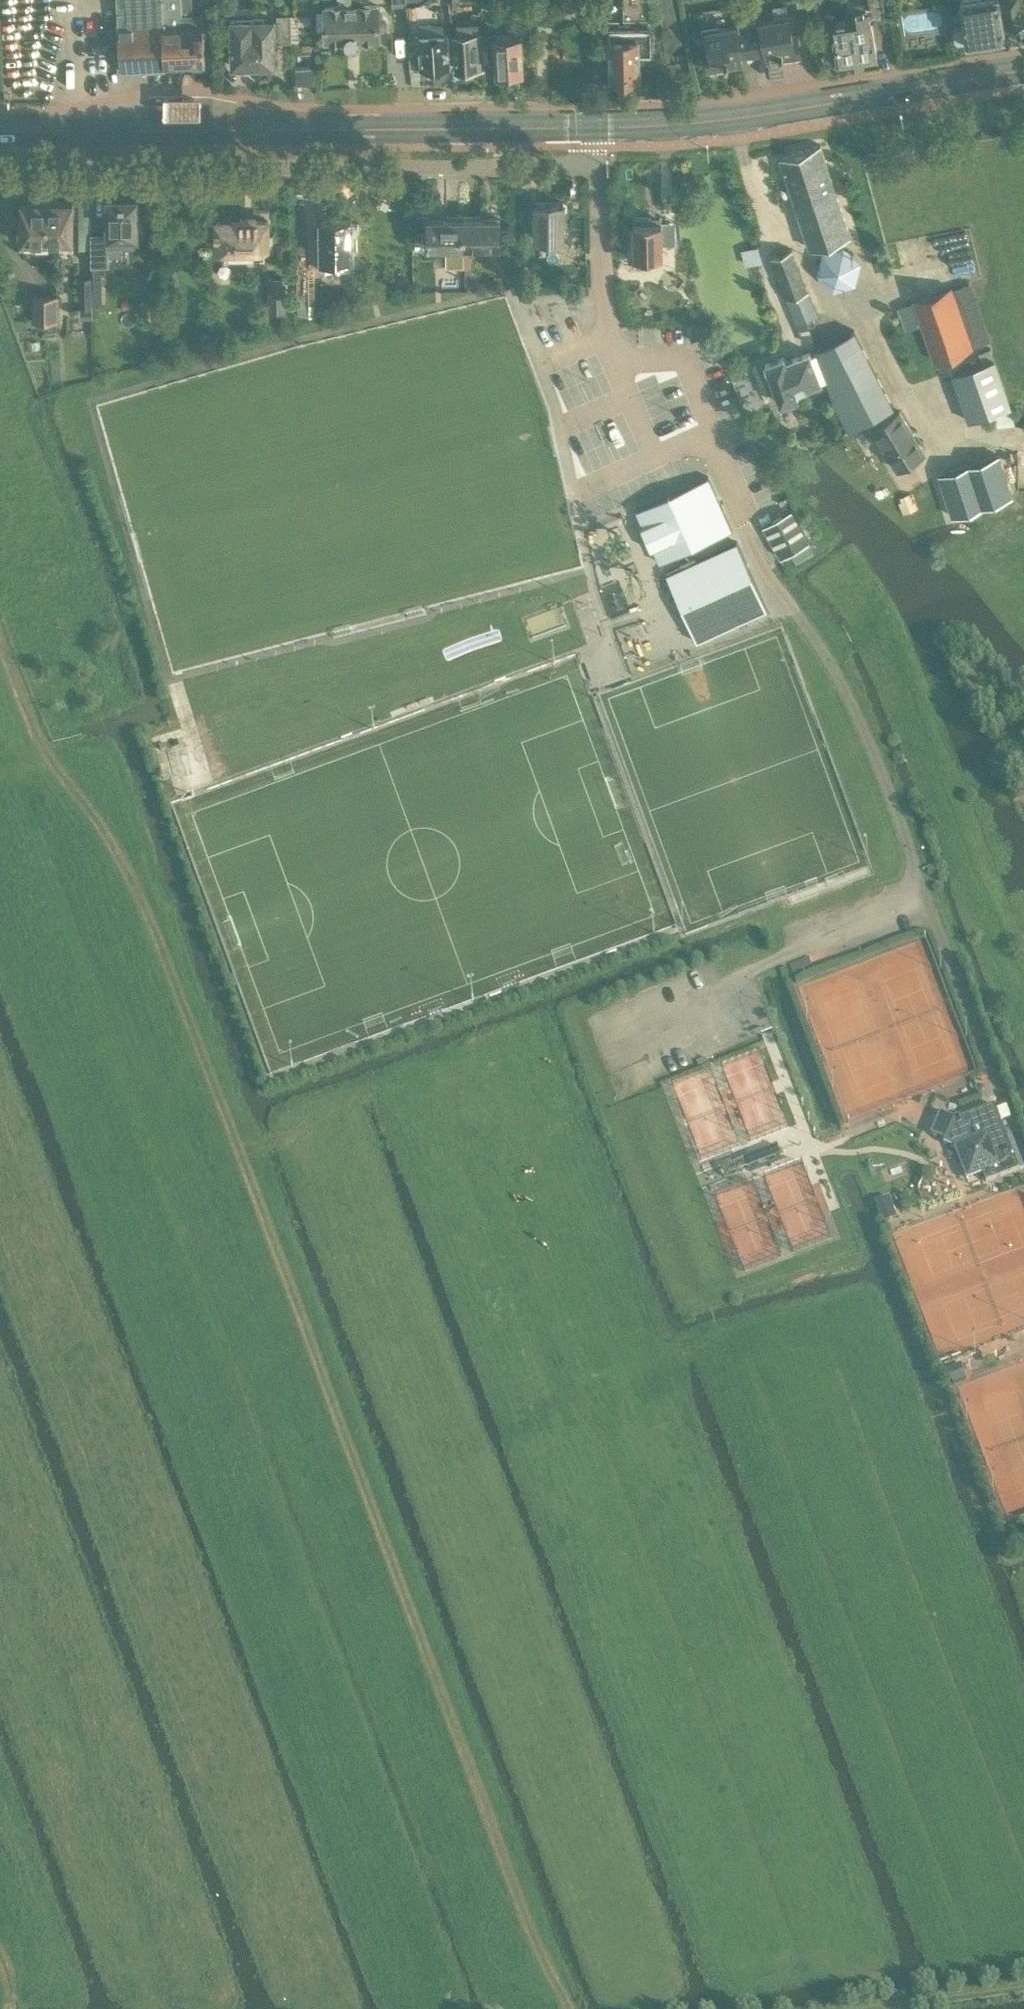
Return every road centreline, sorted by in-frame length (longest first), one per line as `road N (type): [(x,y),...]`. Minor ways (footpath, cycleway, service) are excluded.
road 1 (residential): [(0,171),(568,166),(592,147),(590,130)]
road 2 (primary): [(0,132),(590,130)]
road 3 (primary): [(590,130),(783,110),(1023,69)]
road 4 (track): [(878,2008),(1023,1990)]

